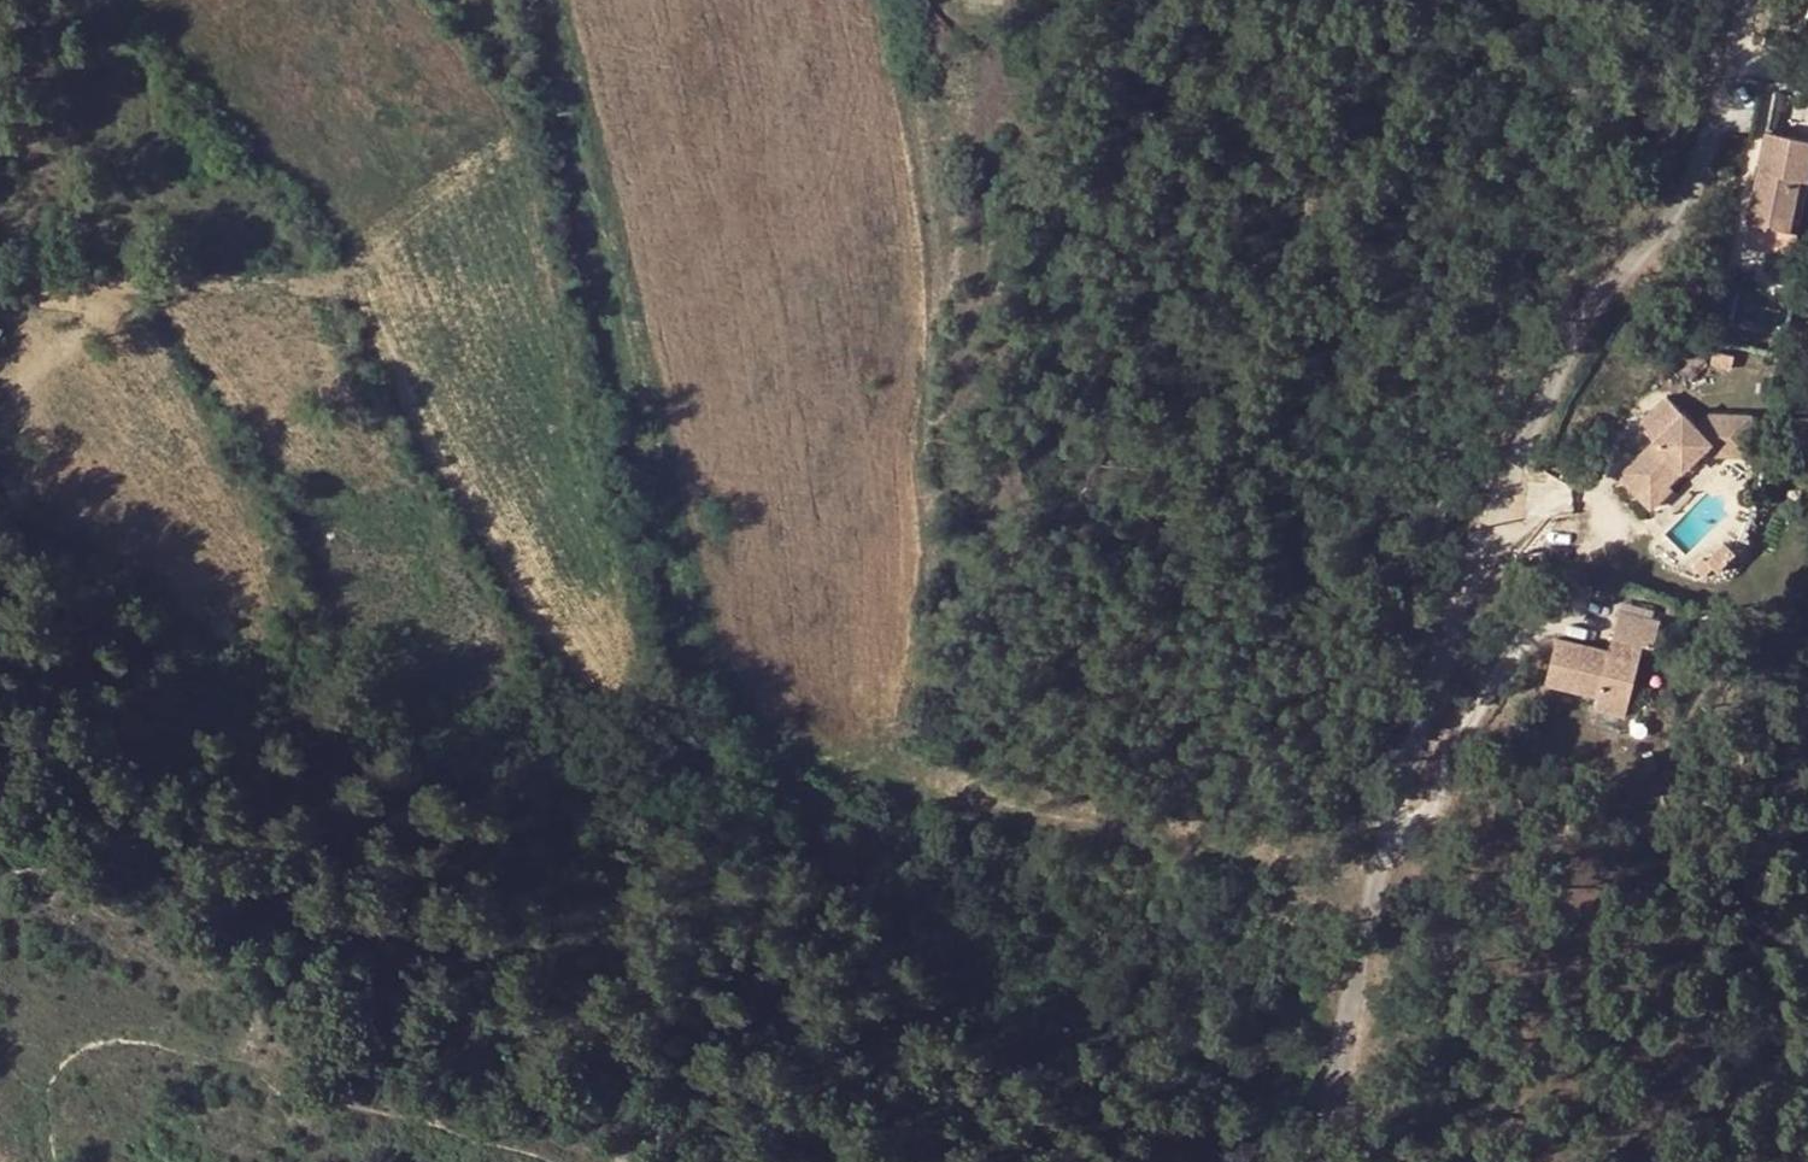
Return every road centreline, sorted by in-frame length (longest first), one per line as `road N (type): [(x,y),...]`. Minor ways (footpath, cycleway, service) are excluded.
road 1 (unclassified): [(1324,1161),(1322,1129),(1386,809),(1580,316),(1669,229),(1753,0)]

